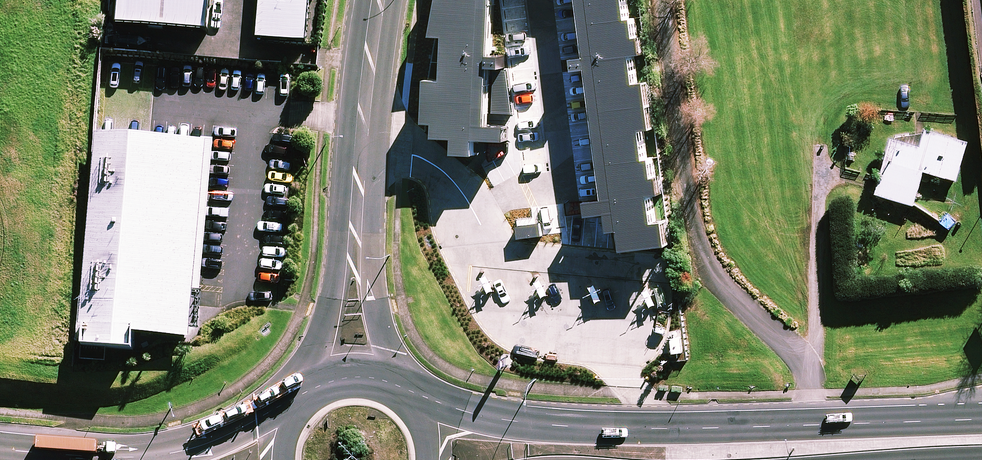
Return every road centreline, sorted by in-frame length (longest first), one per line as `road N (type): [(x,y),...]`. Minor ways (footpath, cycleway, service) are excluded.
road 1 (trunk): [(409,395),(484,418),(625,429),(981,419)]
road 2 (trunk): [(0,449),(156,454),(197,447),(288,409)]
road 3 (tertiary): [(354,251),(378,0)]
road 4 (tertiary): [(302,395),(340,269),(354,251)]
road 5 (tertiary): [(354,251),(367,272),(395,387)]

